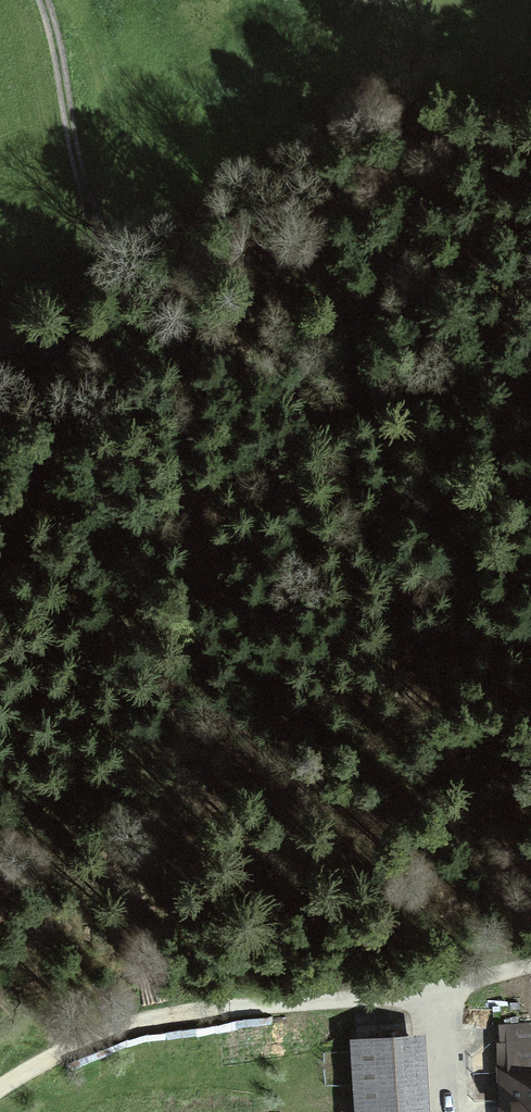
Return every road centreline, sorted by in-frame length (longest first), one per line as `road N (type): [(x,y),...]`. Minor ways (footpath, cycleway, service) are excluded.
road 1 (track): [(43,0),(94,218),(132,281),(205,353),(325,415),(530,361)]
road 2 (unclassified): [(0,1088),(139,1019),(438,988),(530,966)]
road 3 (track): [(0,767),(187,520),(258,457),(325,415)]
road 4 (track): [(438,988),(445,1111)]

